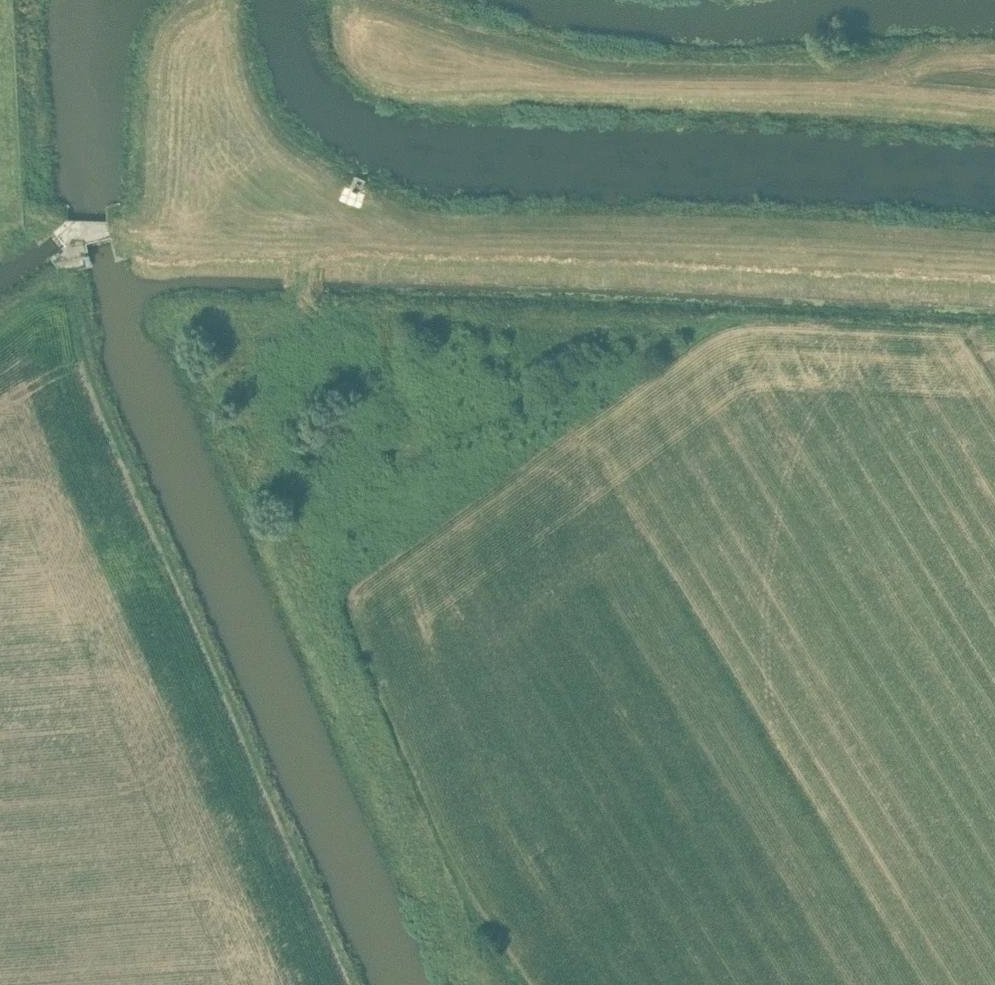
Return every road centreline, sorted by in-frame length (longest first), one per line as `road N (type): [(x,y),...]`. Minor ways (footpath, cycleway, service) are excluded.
road 1 (track): [(0,205),(59,226),(994,258)]
road 2 (track): [(994,78),(454,58),(346,18),(341,0)]

